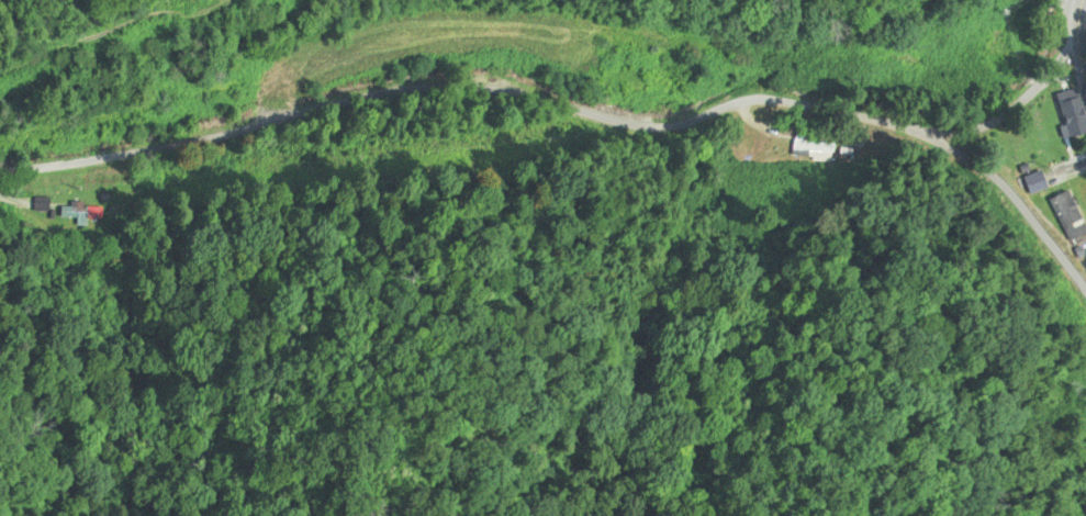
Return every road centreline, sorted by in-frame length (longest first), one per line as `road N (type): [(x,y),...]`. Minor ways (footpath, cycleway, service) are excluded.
road 1 (residential): [(1085,96),(885,115),(367,141),(0,259)]
road 2 (residential): [(367,141),(448,238),(771,515)]

